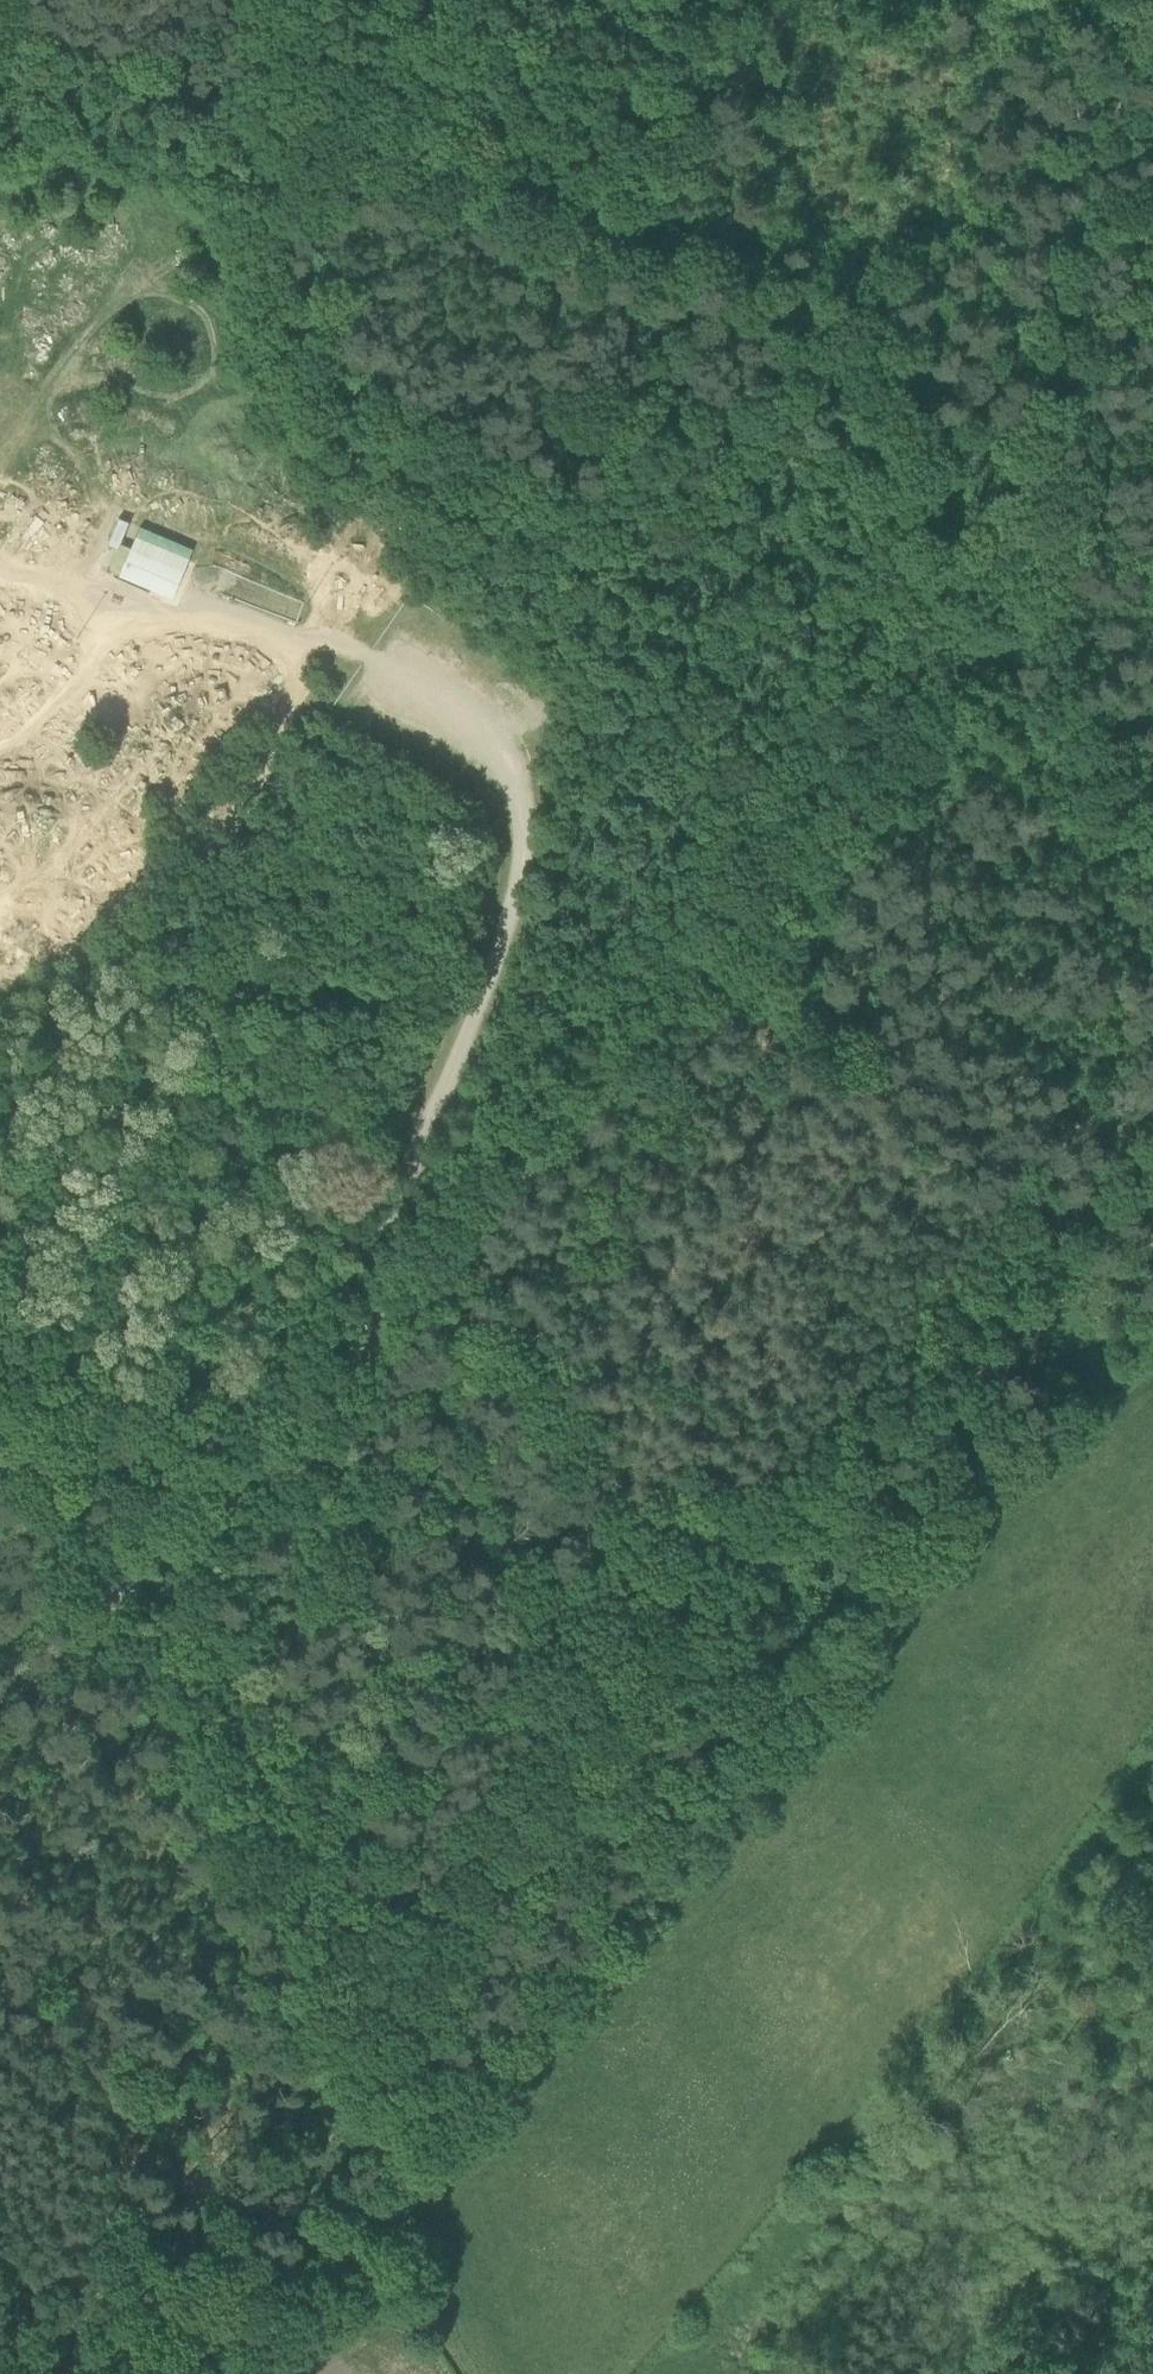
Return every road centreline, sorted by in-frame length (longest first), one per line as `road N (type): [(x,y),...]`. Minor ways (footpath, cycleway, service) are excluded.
road 1 (track): [(103,1613),(384,2109),(406,2160),(438,2326),(469,2373)]
road 2 (track): [(372,1342),(938,719)]
road 3 (track): [(985,644),(1005,611),(1082,384),(1106,109),(1140,0)]
road 4 (track): [(103,1613),(269,1455),(372,1342)]
road 5 (track): [(938,719),(1152,717)]
road 6 (track): [(103,1613),(0,1466)]
road 7 (track): [(0,1704),(103,1613)]
road 8 (track): [(305,0),(256,40),(214,94)]

